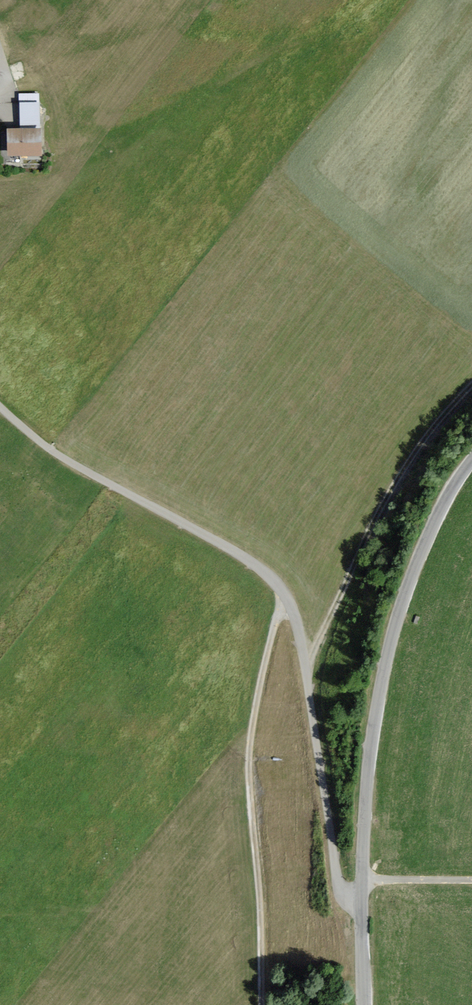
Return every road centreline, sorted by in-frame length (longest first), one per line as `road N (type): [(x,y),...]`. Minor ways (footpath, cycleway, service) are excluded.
road 1 (track): [(0,408),(81,470),(273,579),(289,599),(341,888),(361,899)]
road 2 (unclassified): [(471,460),(424,547),(382,683),(363,839),(364,1004)]
road 3 (track): [(289,599),(273,623),(249,746),(265,1004)]
road 4 (track): [(305,667),(406,466),(471,376)]

